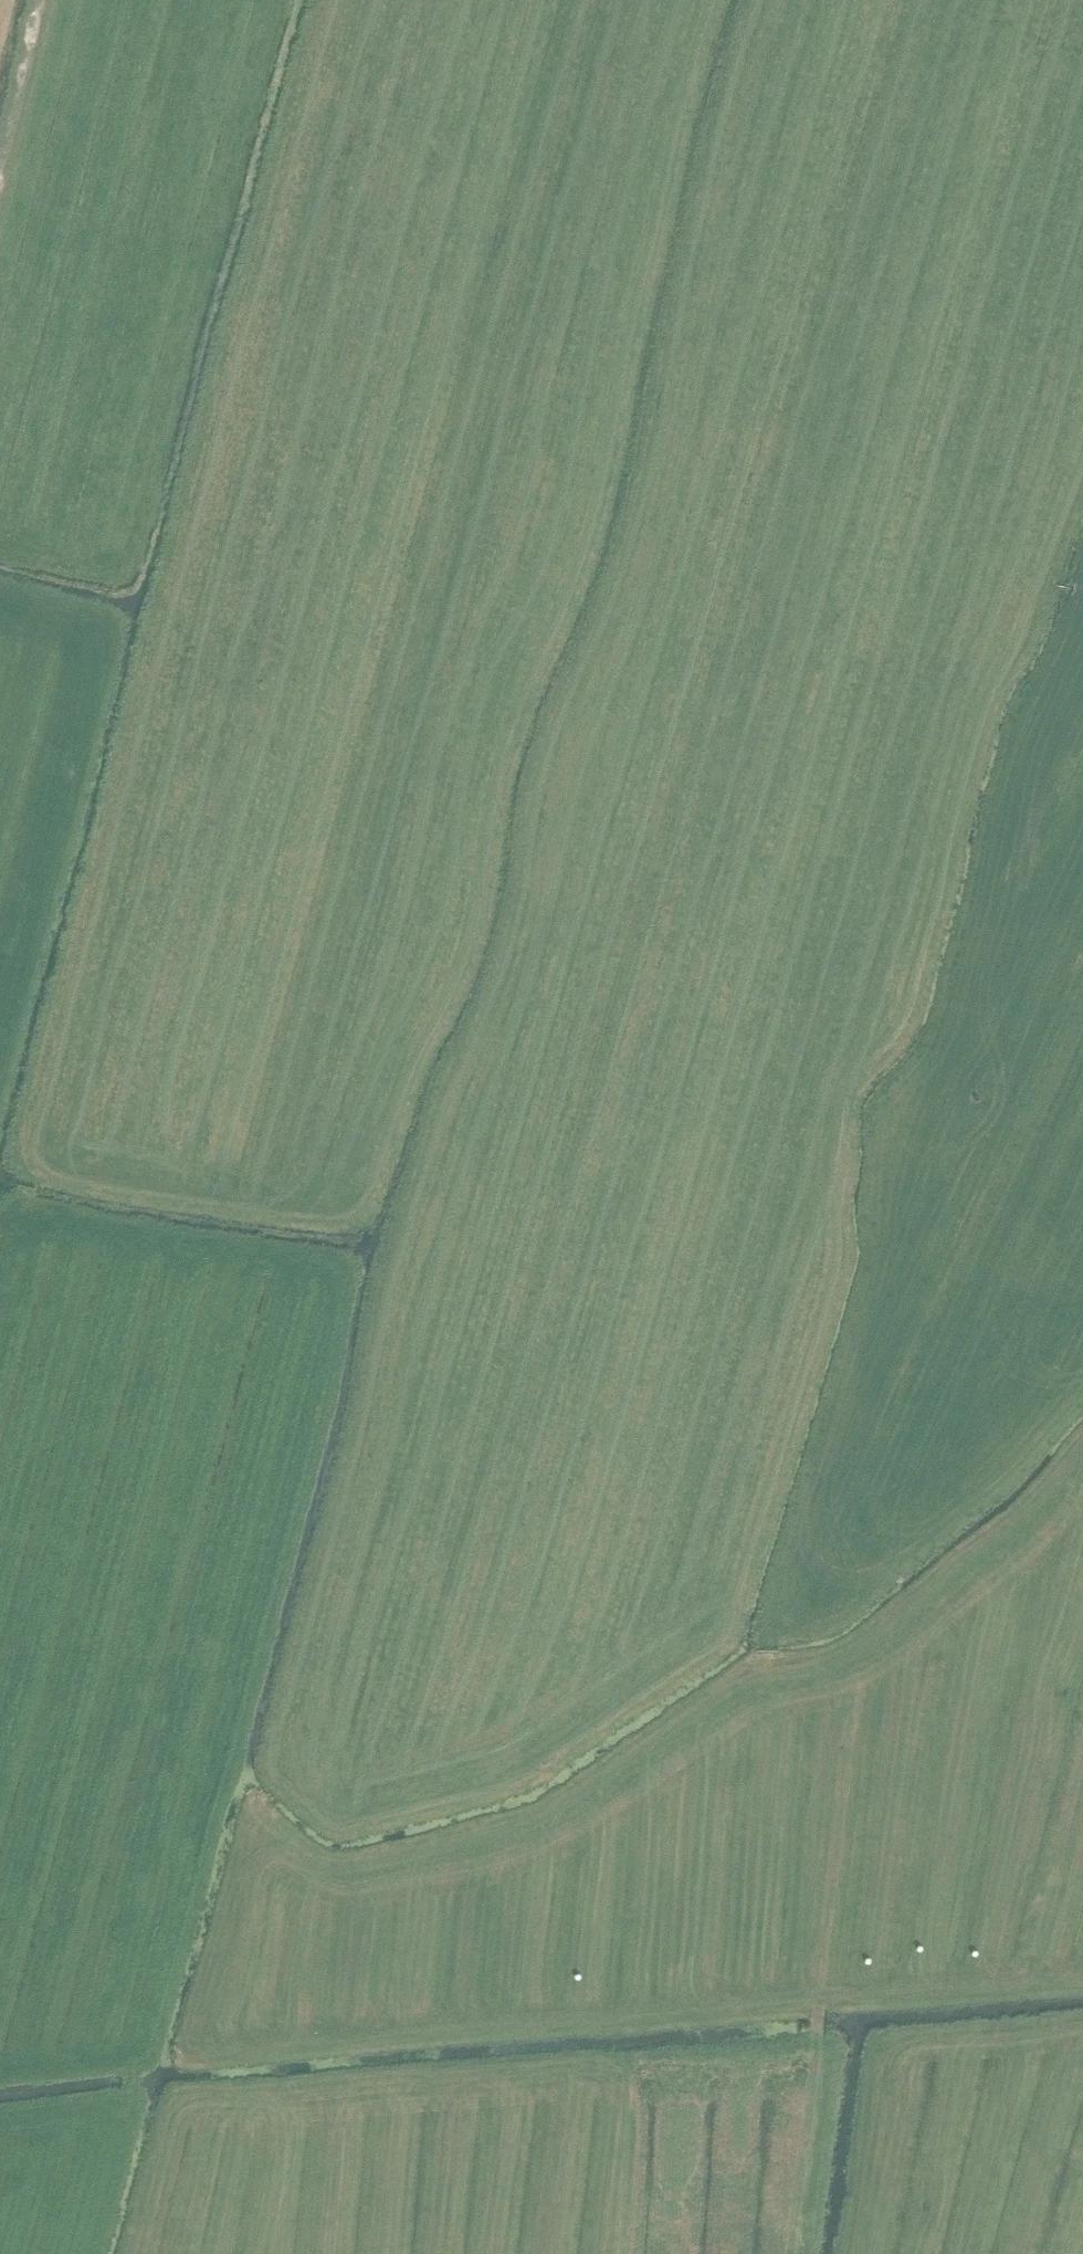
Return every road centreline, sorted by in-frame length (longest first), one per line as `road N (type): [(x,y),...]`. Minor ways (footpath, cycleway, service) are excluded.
road 1 (track): [(42,0),(0,172)]

